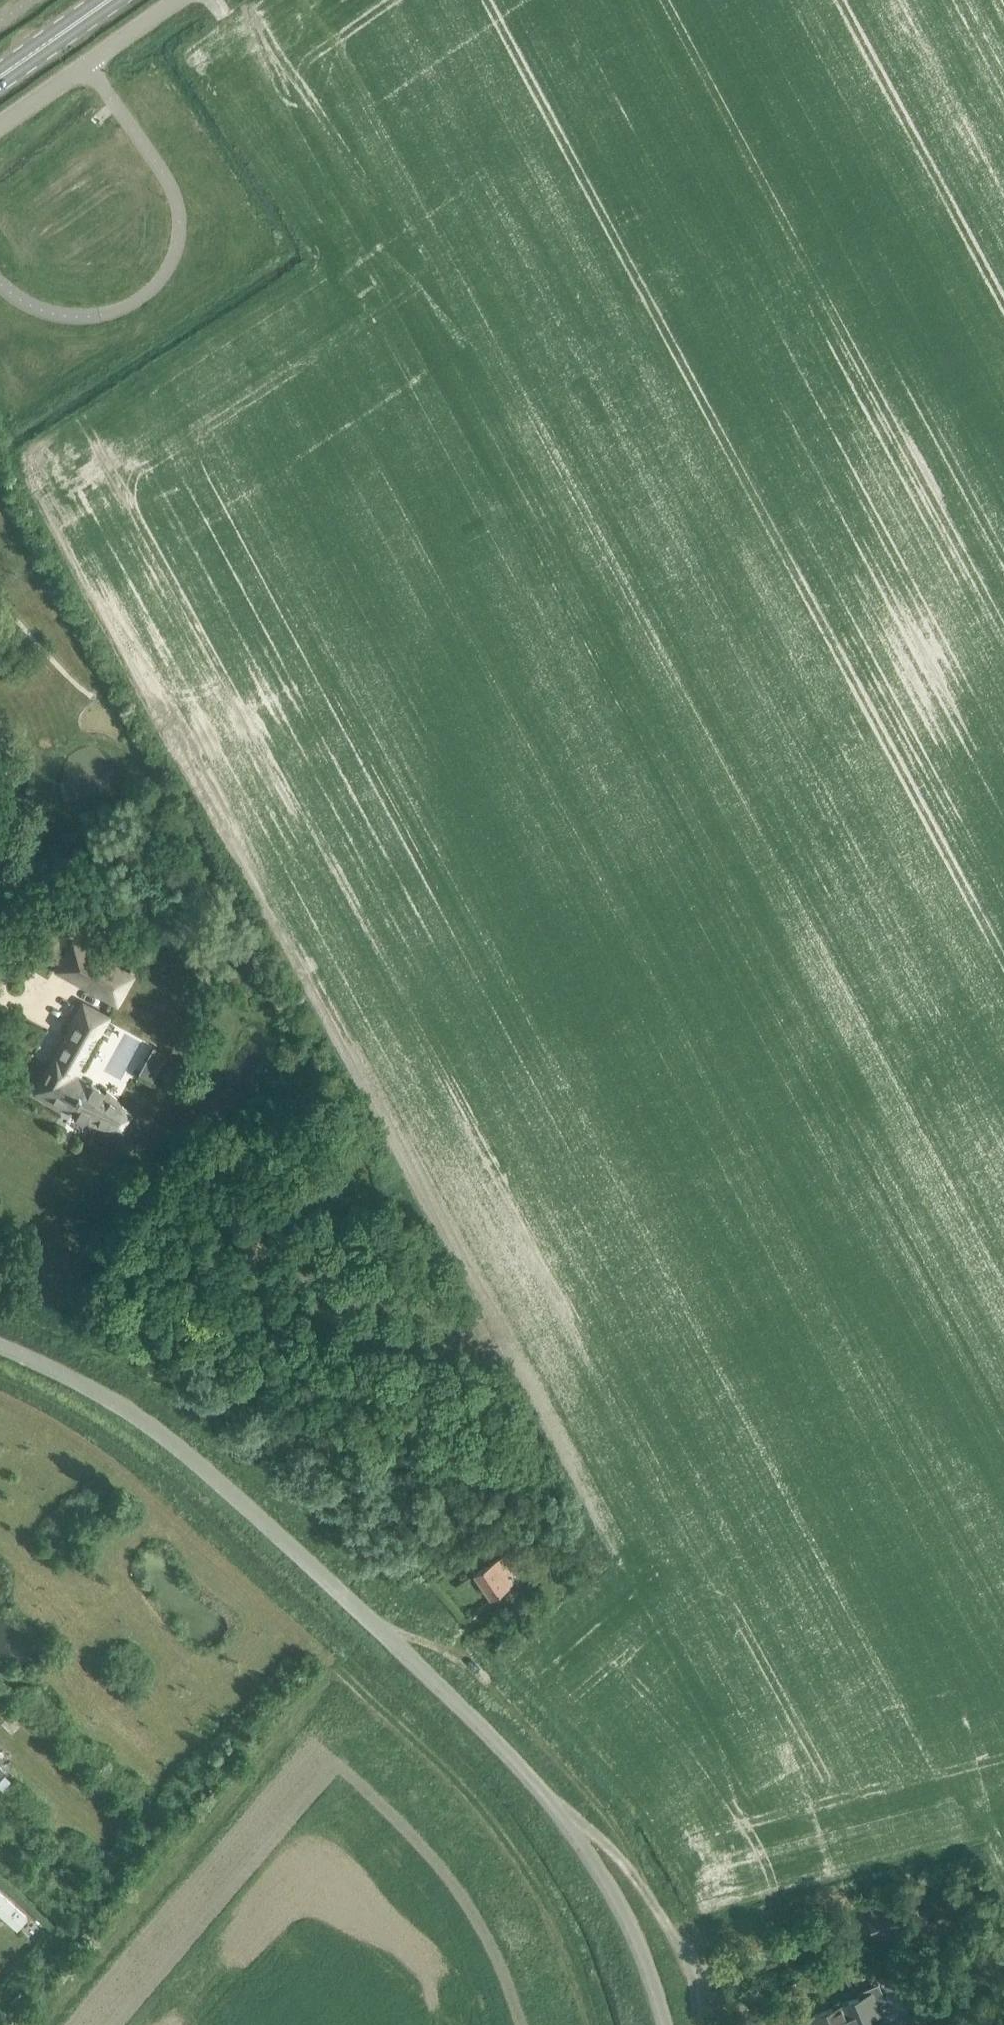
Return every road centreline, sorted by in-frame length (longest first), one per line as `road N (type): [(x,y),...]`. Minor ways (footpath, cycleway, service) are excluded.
road 1 (unclassified): [(665,2024),(645,1960),(605,1883),(537,1784),(237,1485),(134,1403),(0,1344)]
road 2 (unclassified): [(0,123),(177,0)]
road 3 (primary): [(0,80),(112,0)]

